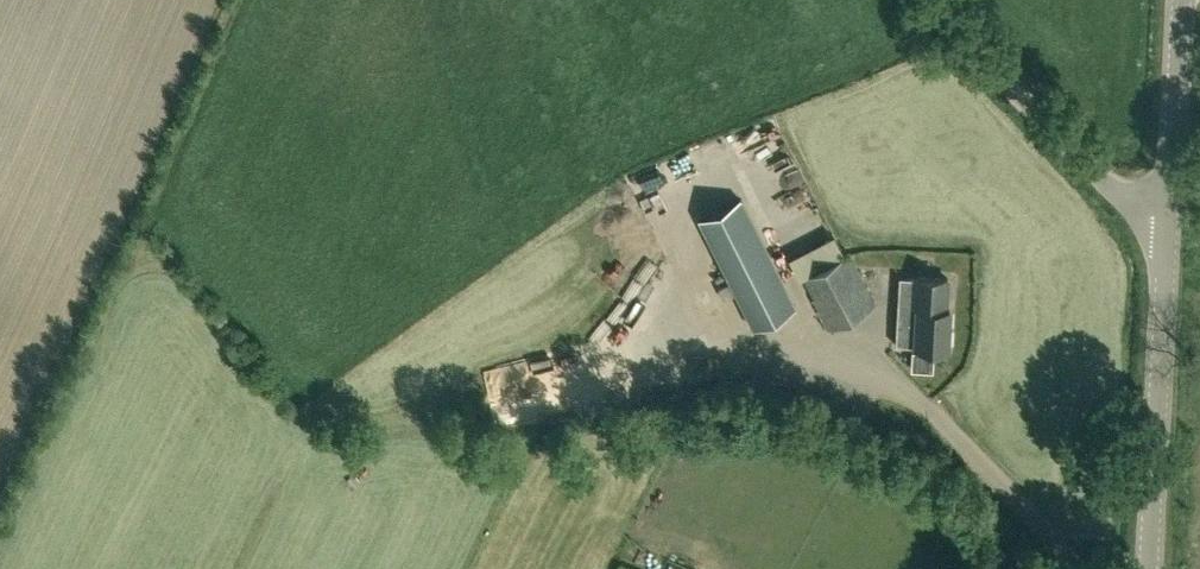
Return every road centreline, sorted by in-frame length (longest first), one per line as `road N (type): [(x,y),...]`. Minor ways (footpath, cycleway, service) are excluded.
road 1 (secondary): [(1148,568),(1168,226)]
road 2 (unclassified): [(1168,226),(1096,171),(929,0)]
road 3 (secondary): [(1168,226),(1182,0)]

